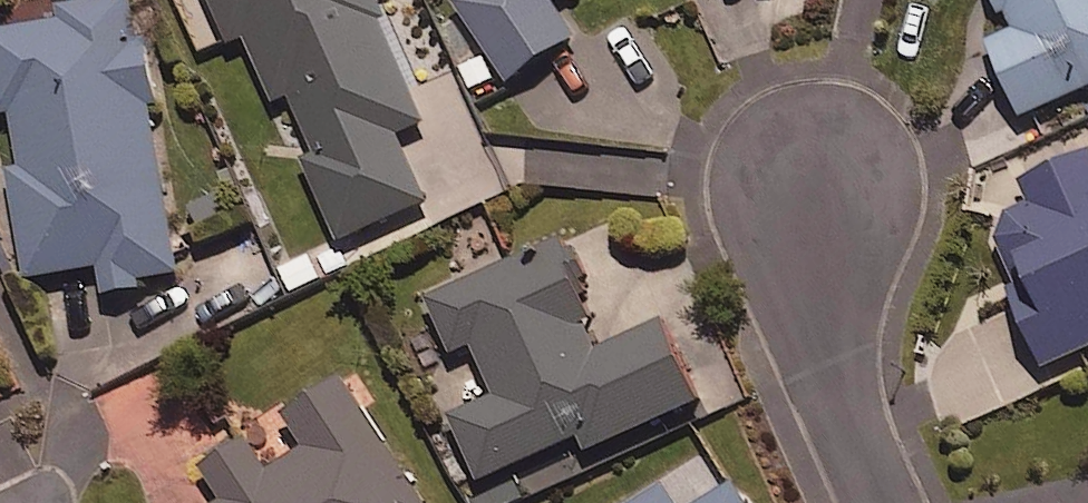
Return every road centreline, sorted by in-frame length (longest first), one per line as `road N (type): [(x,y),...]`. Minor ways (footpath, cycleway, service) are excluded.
road 1 (residential): [(810,189),(821,310),(845,400),(891,502)]

